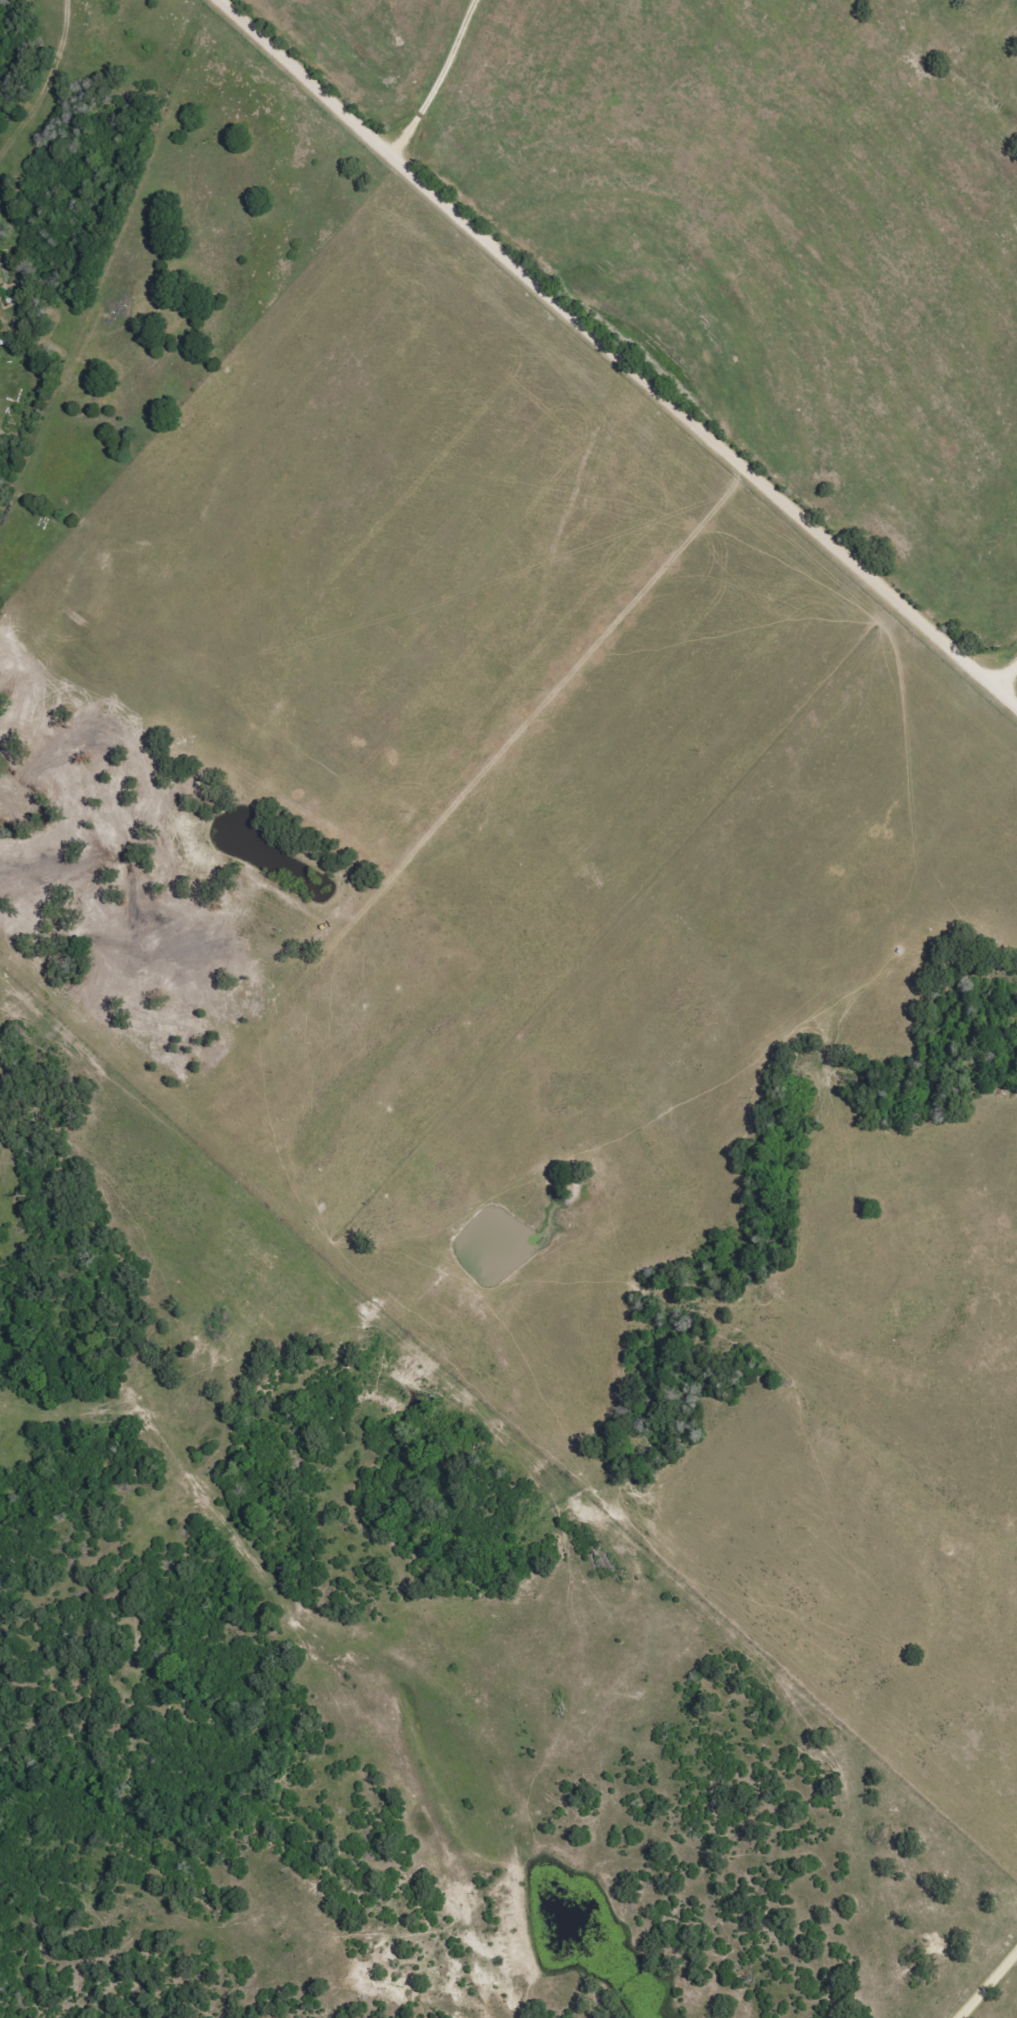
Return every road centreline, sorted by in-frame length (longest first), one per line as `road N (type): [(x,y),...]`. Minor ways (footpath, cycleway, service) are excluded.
road 1 (residential): [(1016,702),(222,0)]

